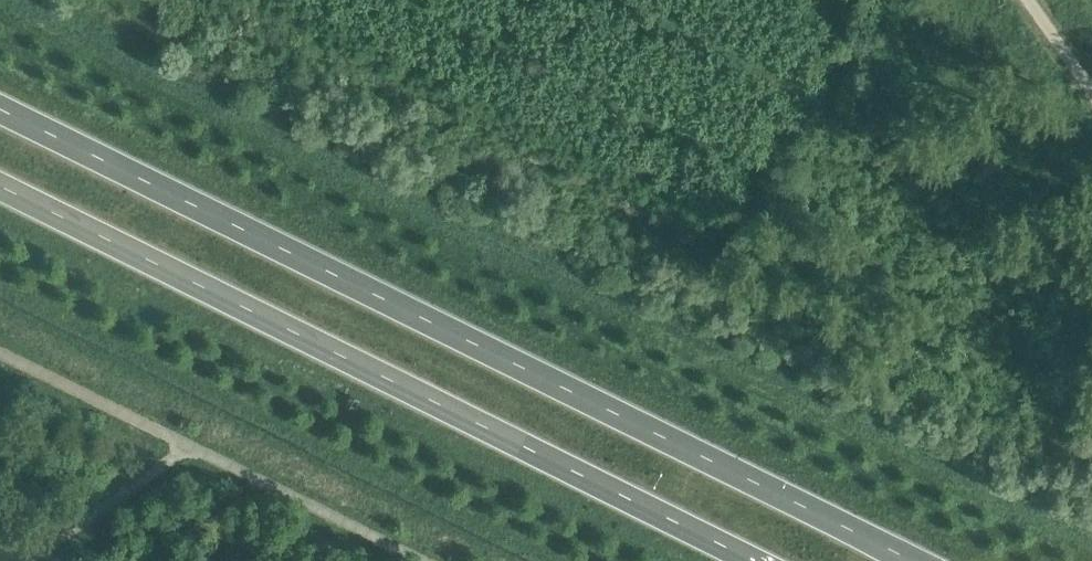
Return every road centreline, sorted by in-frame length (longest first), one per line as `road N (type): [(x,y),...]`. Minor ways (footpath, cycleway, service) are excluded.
road 1 (trunk): [(908,560),(0,109)]
road 2 (trunk): [(0,186),(754,560)]

